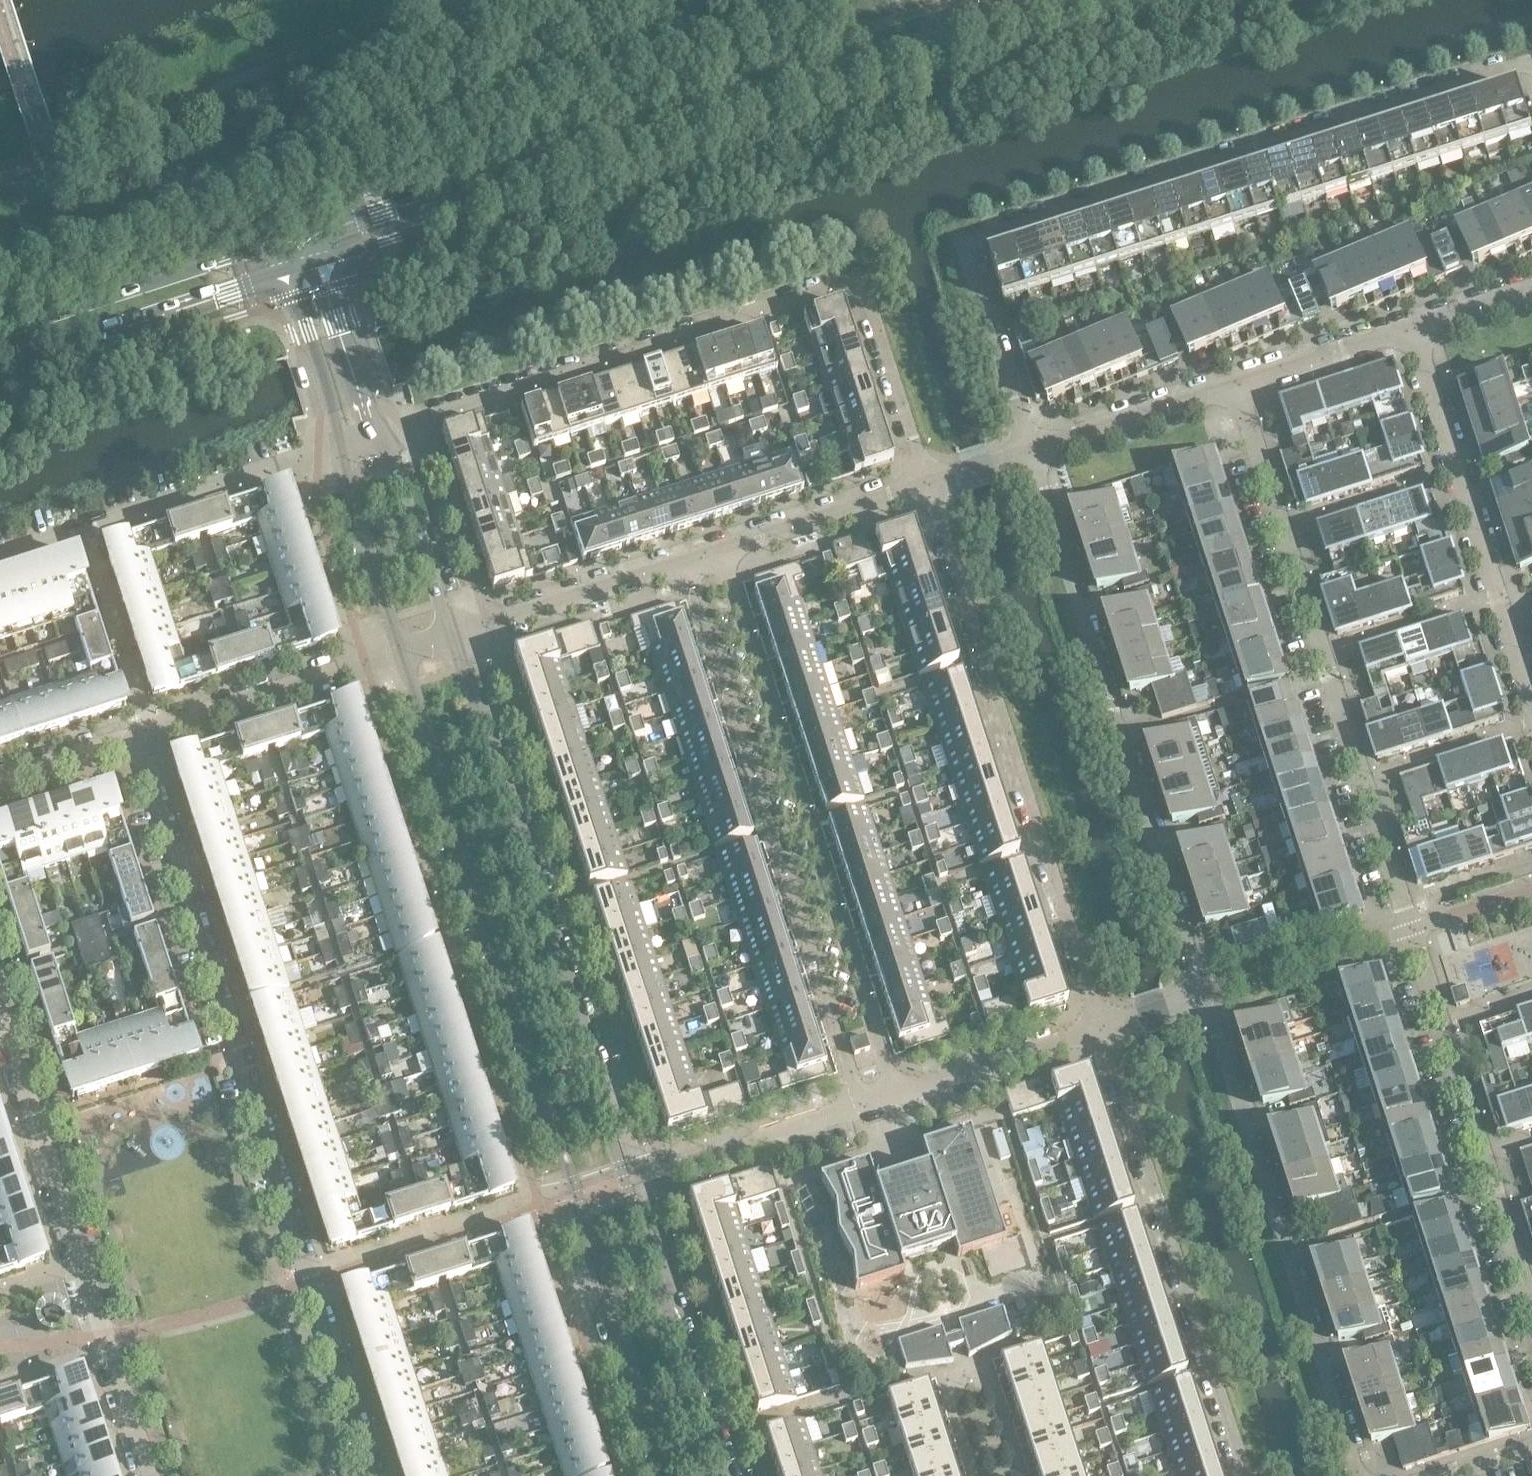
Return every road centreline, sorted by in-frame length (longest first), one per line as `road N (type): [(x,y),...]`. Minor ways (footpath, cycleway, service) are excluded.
road 1 (residential): [(1531,1304),(1244,388)]
road 2 (tertiary): [(722,1475),(456,643)]
road 3 (tertiary): [(401,661),(668,1475)]
road 4 (secondary): [(316,260),(1128,0)]
road 5 (residential): [(1037,454),(969,249),(1531,71)]
road 6 (secondary): [(1032,0),(291,235)]
road 7 (residential): [(375,1475),(140,740)]
road 8 (residential): [(378,435),(855,289),(869,301),(928,486)]
road 9 (residential): [(928,486),(1106,1029)]
road 10 (residential): [(867,1108),(686,566)]
road 11 (residential): [(1213,997),(1037,454)]
road 12 (residential): [(897,1098),(722,555)]
road 13 (residential): [(1367,1475),(1213,997)]
road 14 (residential): [(0,1018),(150,1475)]
road 15 (residential): [(1106,1029),(1239,1475)]
road 16 (residential): [(1531,685),(1415,333)]
road 17 (residential): [(0,557),(346,445)]
road 18 (secondary): [(291,235),(0,332)]
road 19 (secondary): [(0,364),(288,269)]
road 20 (residential): [(140,740),(401,661)]
road 21 (residential): [(456,643),(686,566)]
road 22 (tertiary): [(346,445),(348,492),(401,661)]
road 23 (tertiary): [(456,643),(401,476),(378,435)]
road 24 (unclassified): [(897,1098),(1106,1029)]
road 25 (residential): [(1037,454),(1244,388)]
road 26 (residential): [(722,555),(928,486)]
road 27 (tertiary): [(378,435),(316,260)]
road 28 (tertiary): [(288,269),(346,445)]
road 29 (residential): [(1244,388),(1415,333)]
road 30 (residential): [(0,785),(140,740)]
road 31 (residential): [(1415,333),(1531,293)]

